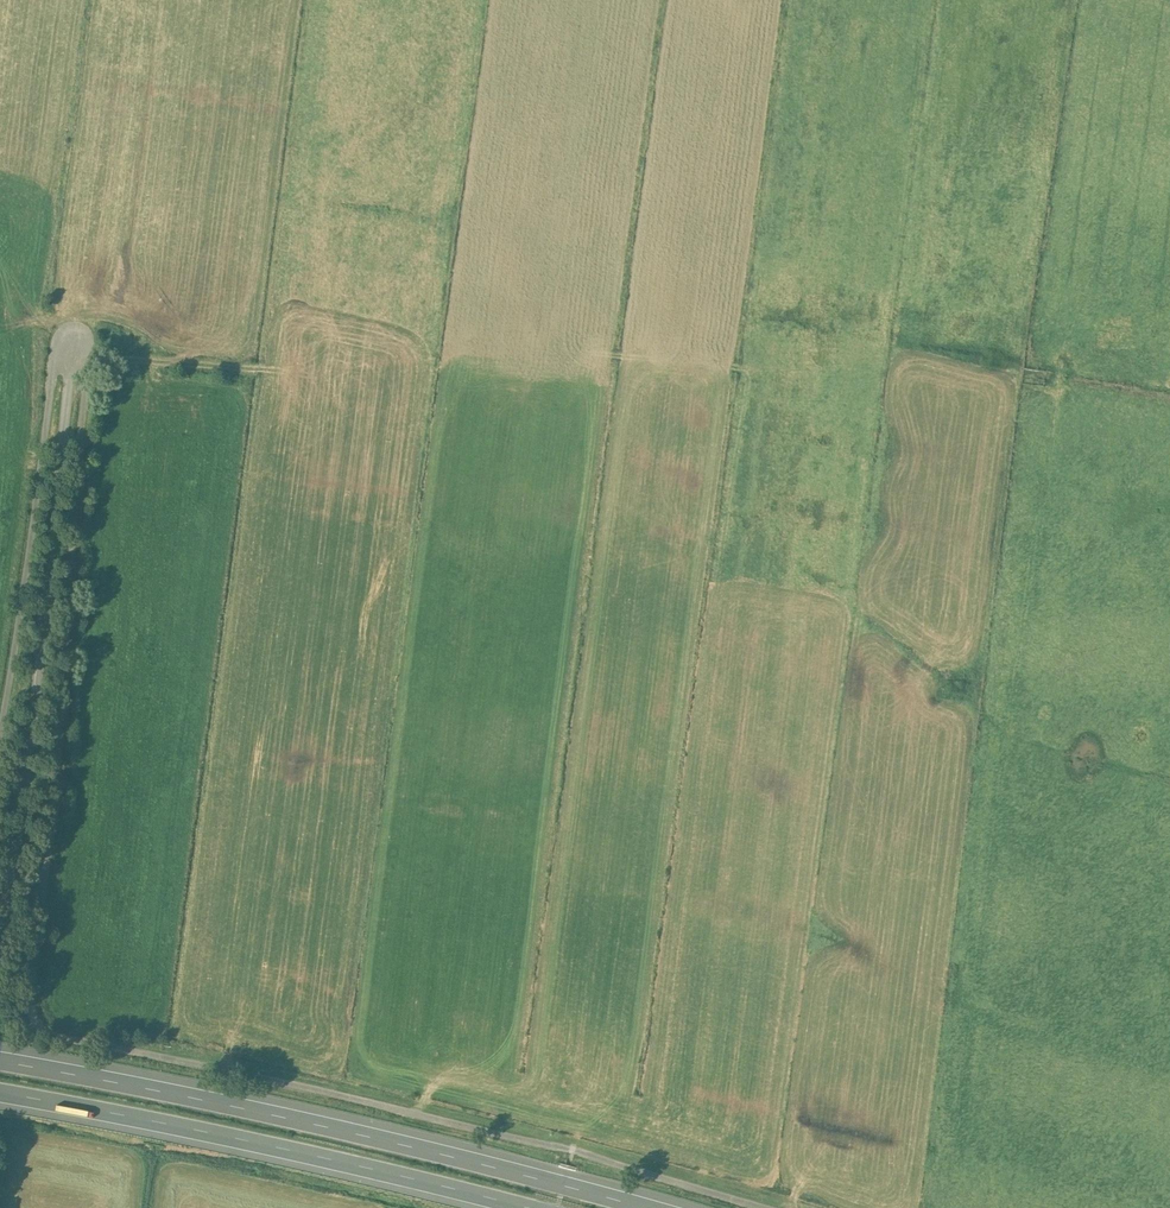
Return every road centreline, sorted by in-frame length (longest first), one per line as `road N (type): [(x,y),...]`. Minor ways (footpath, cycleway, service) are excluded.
road 1 (unclassified): [(76,329),(87,333),(91,352),(63,752),(33,1022),(449,1117),(780,1207)]
road 2 (motorway): [(664,1207),(294,1115),(0,1056)]
road 3 (unclassified): [(76,329),(0,926)]
road 4 (motorway): [(0,1089),(150,1115),(538,1207)]
road 5 (unclassified): [(0,741),(59,340),(76,329)]
road 6 (track): [(91,352),(278,366)]

